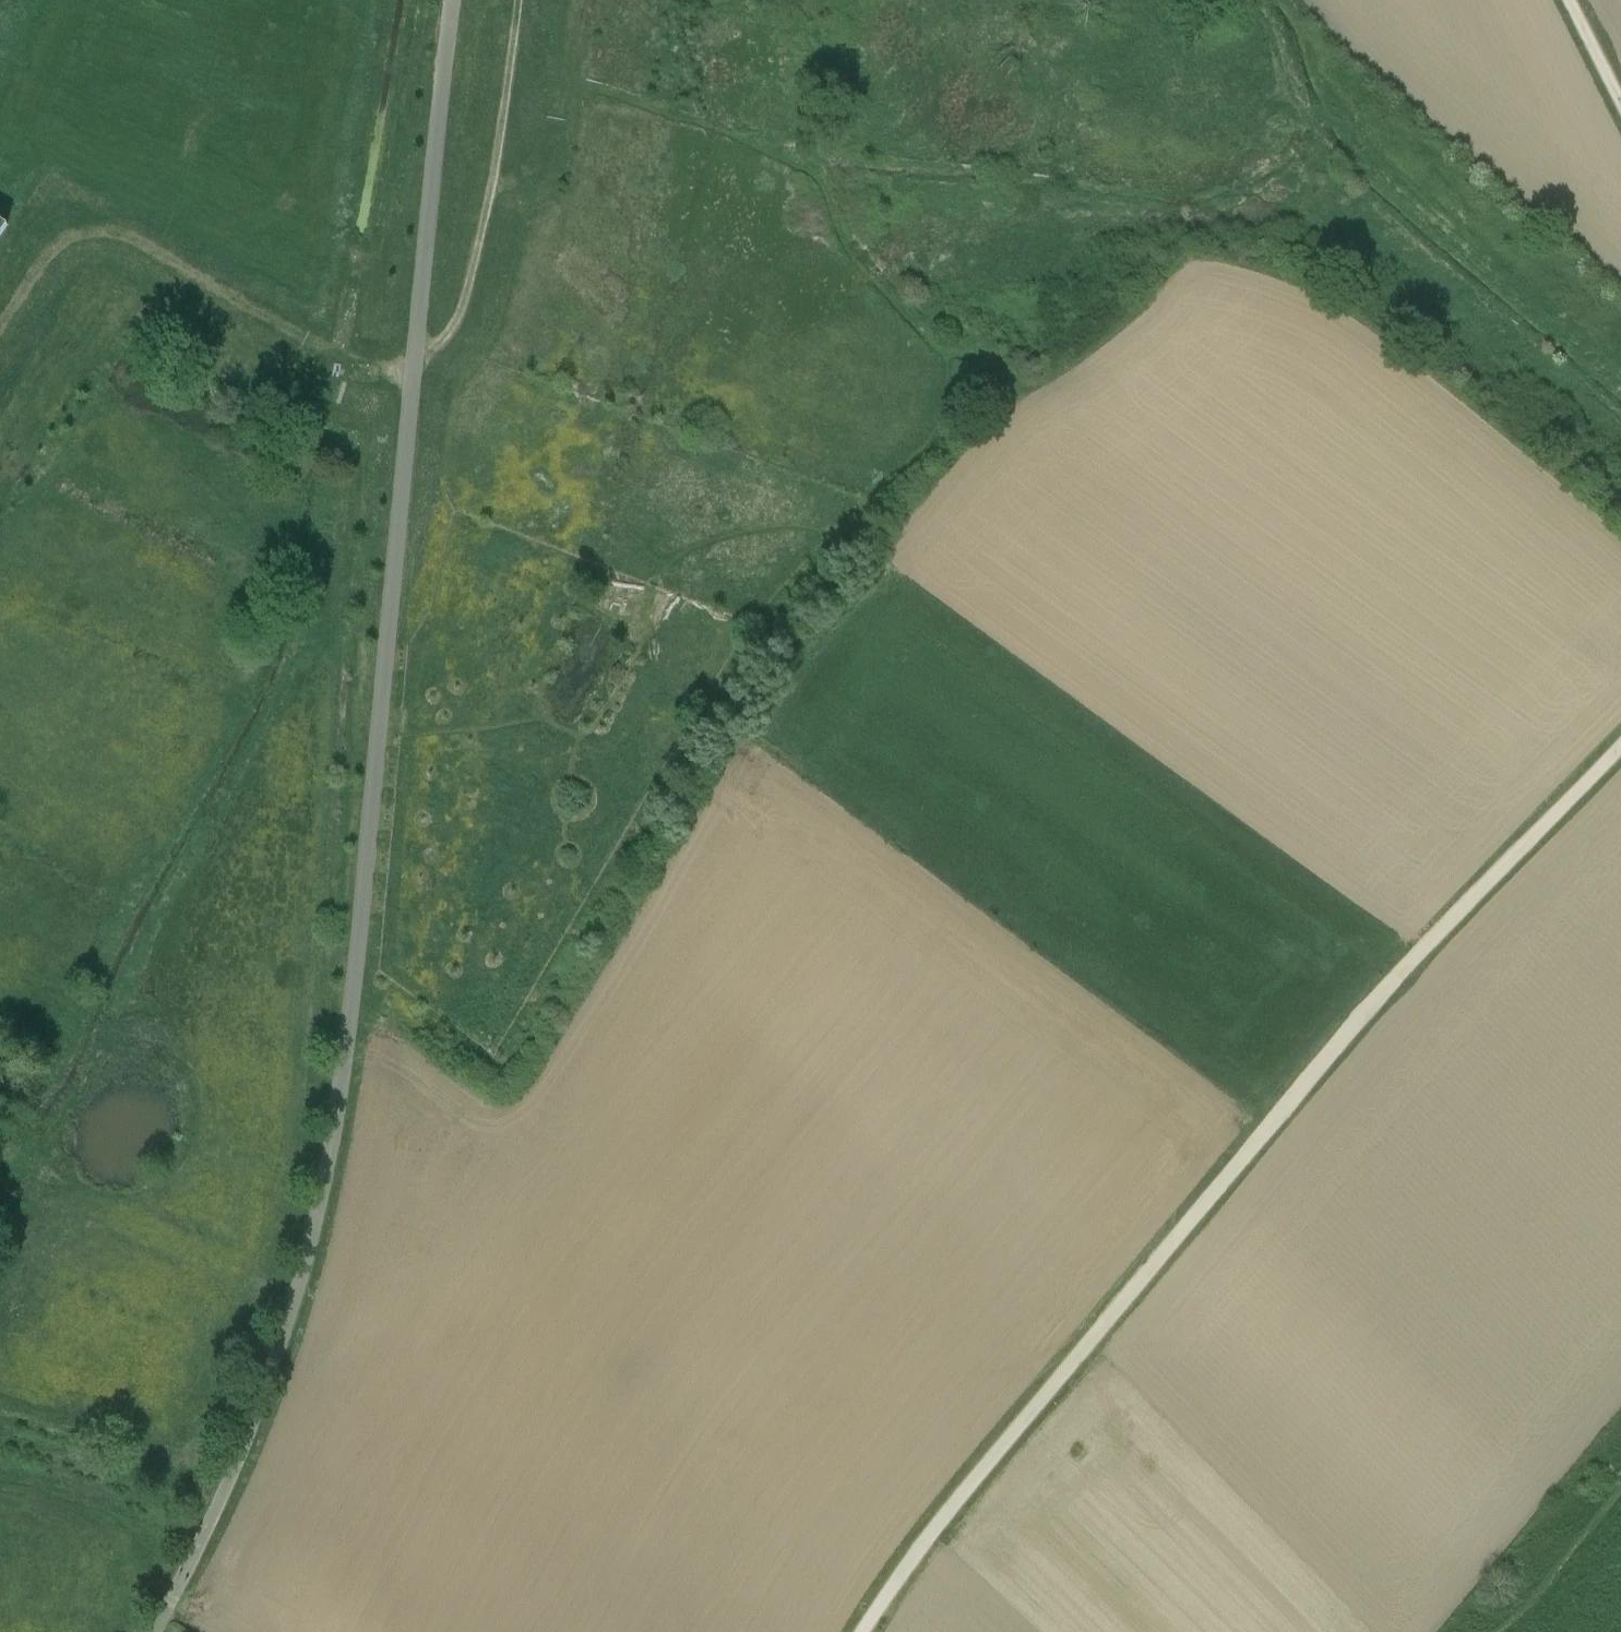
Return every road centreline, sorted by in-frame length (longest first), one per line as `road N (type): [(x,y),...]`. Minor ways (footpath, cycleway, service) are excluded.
road 1 (unclassified): [(159,1631),(279,1350),(321,1202),(348,1032),(457,0)]
road 2 (track): [(1620,748),(1413,960),(966,1494),(863,1631)]

